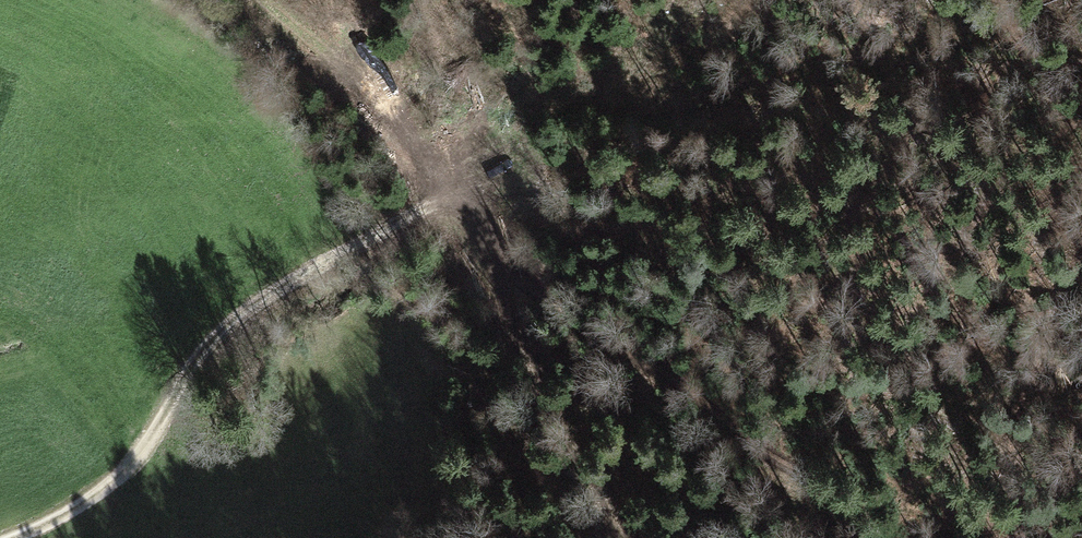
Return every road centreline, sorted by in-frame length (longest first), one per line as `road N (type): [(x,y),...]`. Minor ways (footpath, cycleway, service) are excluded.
road 1 (track): [(8,537),(123,476),(148,449),(209,343),(245,310),(423,211),(465,204),(514,284)]
road 2 (track): [(514,284),(655,370),(888,537)]
road 3 (track): [(1022,537),(1010,429),(1081,275)]
road 4 (track): [(451,201),(416,144),(273,0)]

